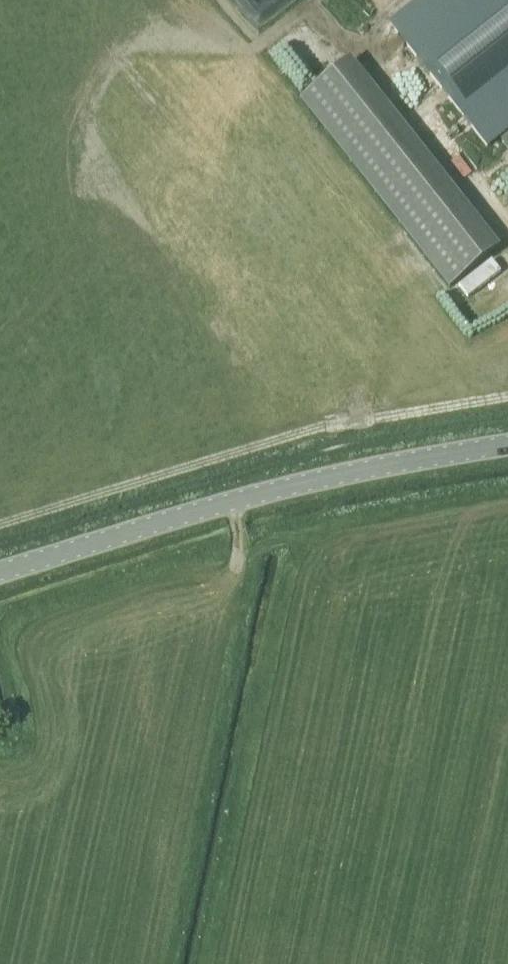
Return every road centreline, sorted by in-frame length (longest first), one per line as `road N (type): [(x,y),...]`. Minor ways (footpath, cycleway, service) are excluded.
road 1 (tertiary): [(0,574),(282,486),(507,444)]

